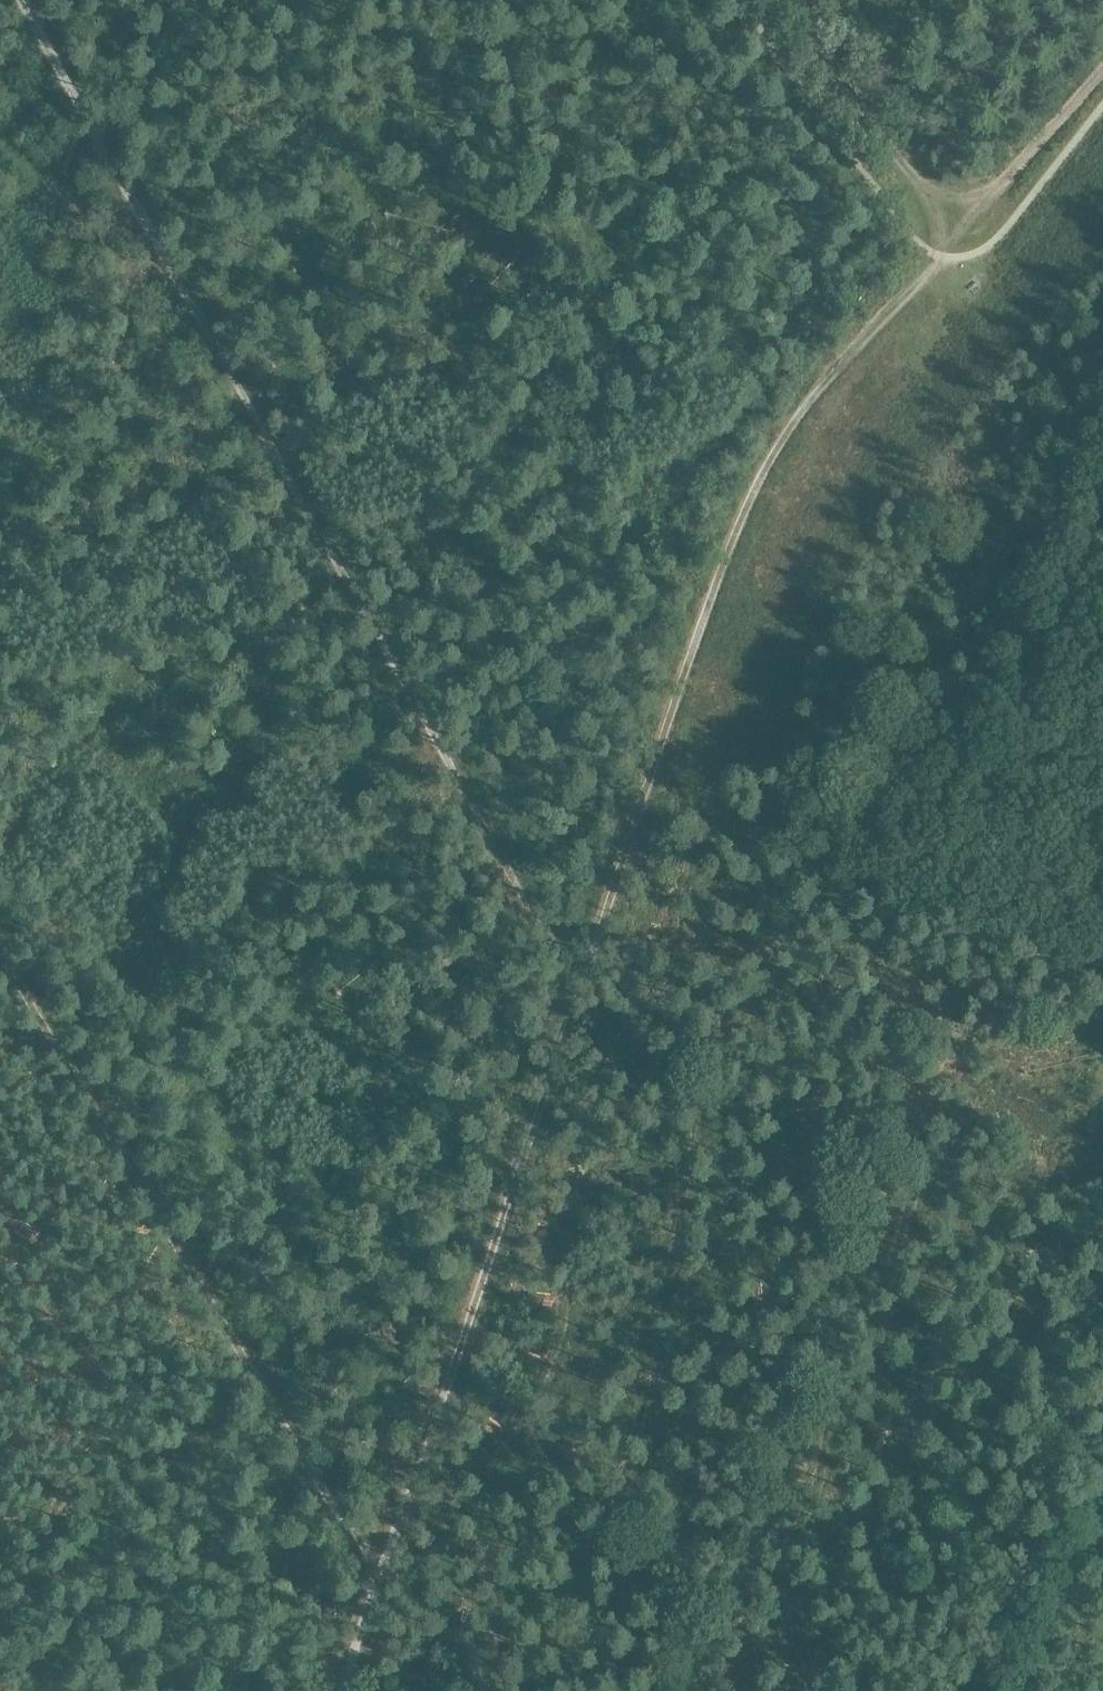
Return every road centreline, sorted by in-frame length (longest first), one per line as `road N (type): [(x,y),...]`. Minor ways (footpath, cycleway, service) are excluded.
road 1 (track): [(21,0),(532,910),(584,983)]
road 2 (track): [(584,983),(680,685),(772,456),(808,403),(942,262),(981,204)]
road 3 (track): [(378,1574),(584,983)]
road 4 (track): [(981,204),(940,196),(917,177),(797,0)]
road 5 (track): [(1102,71),(981,204)]
road 6 (track): [(337,1690),(378,1574)]

